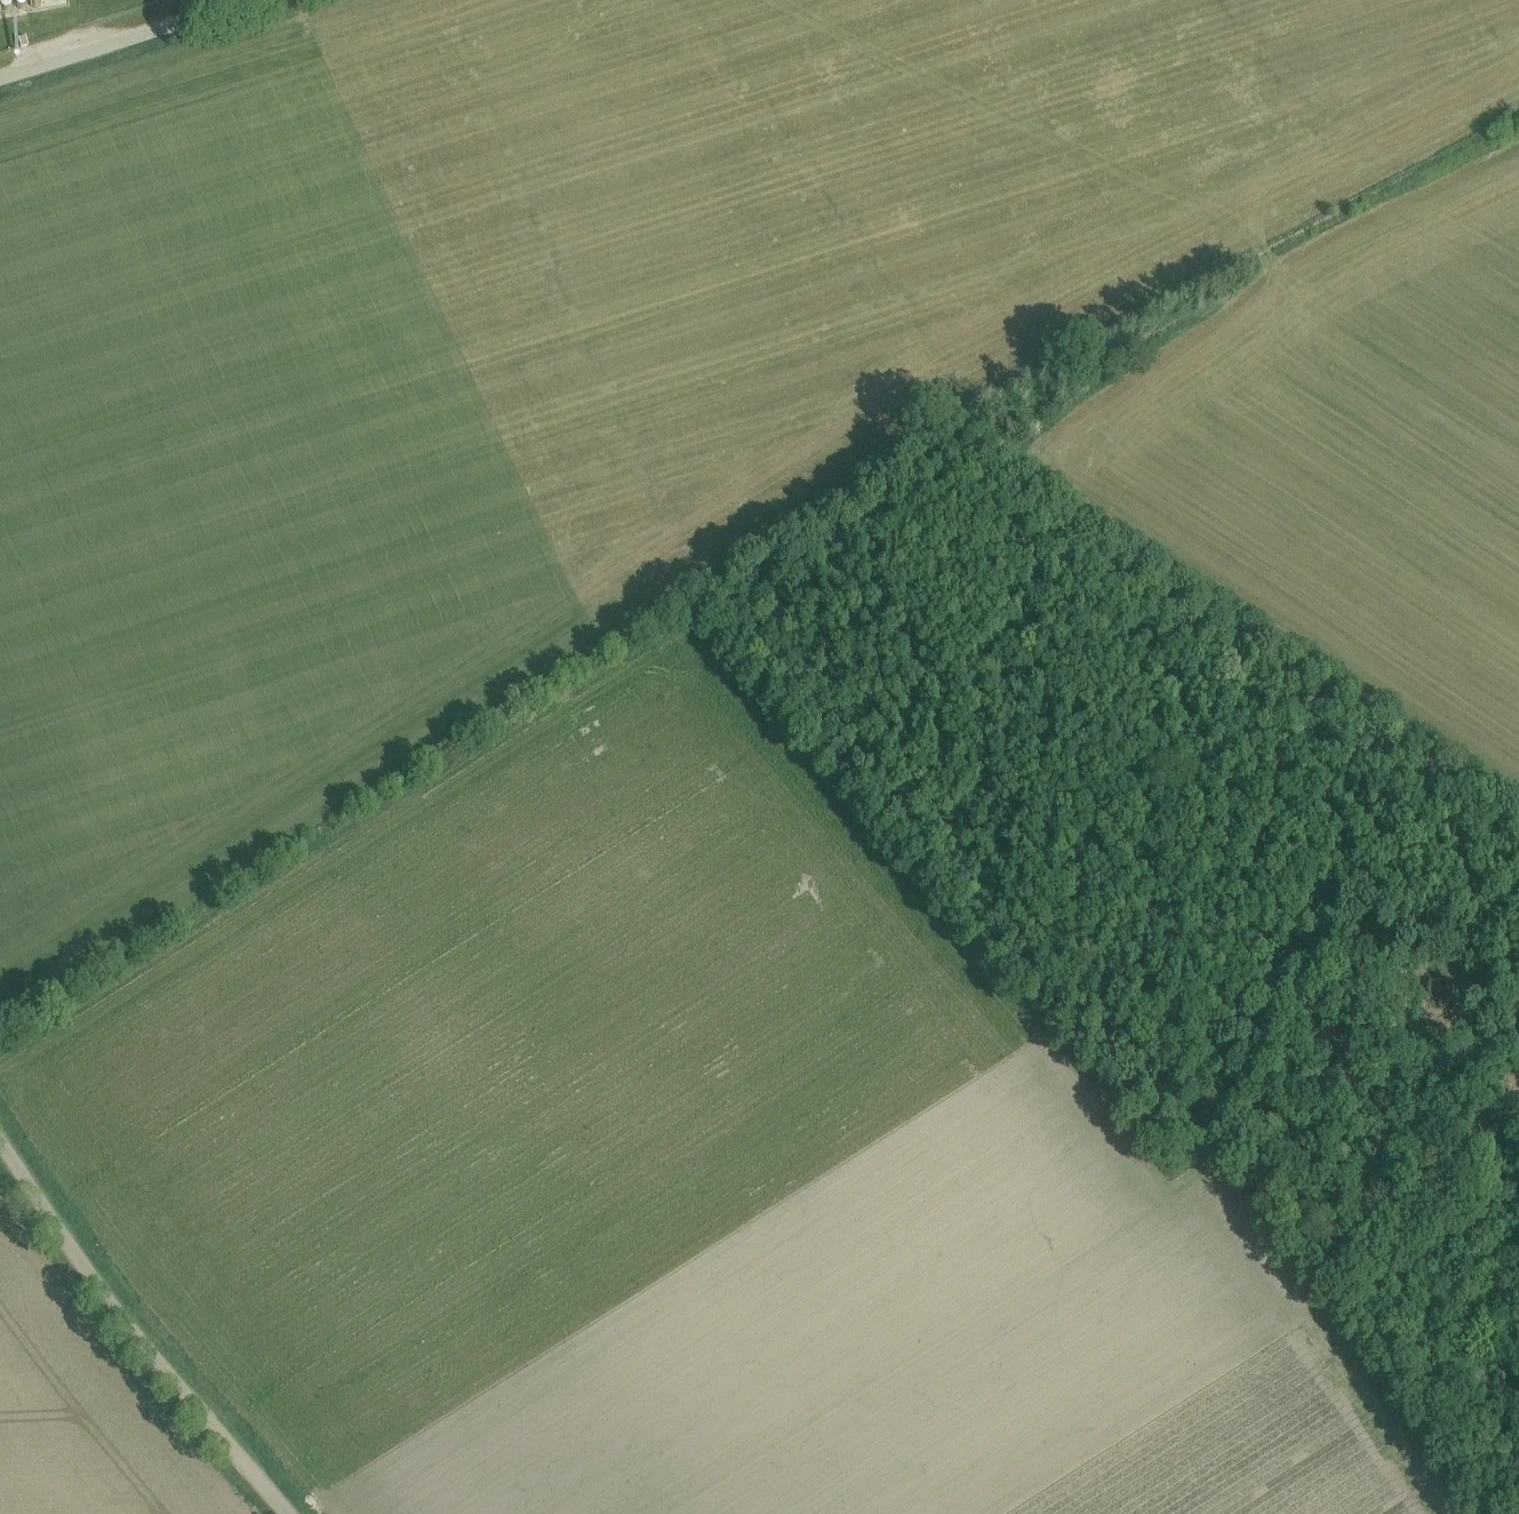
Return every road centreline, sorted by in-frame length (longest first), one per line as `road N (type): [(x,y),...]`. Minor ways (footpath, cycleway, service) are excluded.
road 1 (unclassified): [(286,1513),(132,1336),(0,1135)]
road 2 (unclassified): [(0,67),(220,0)]

